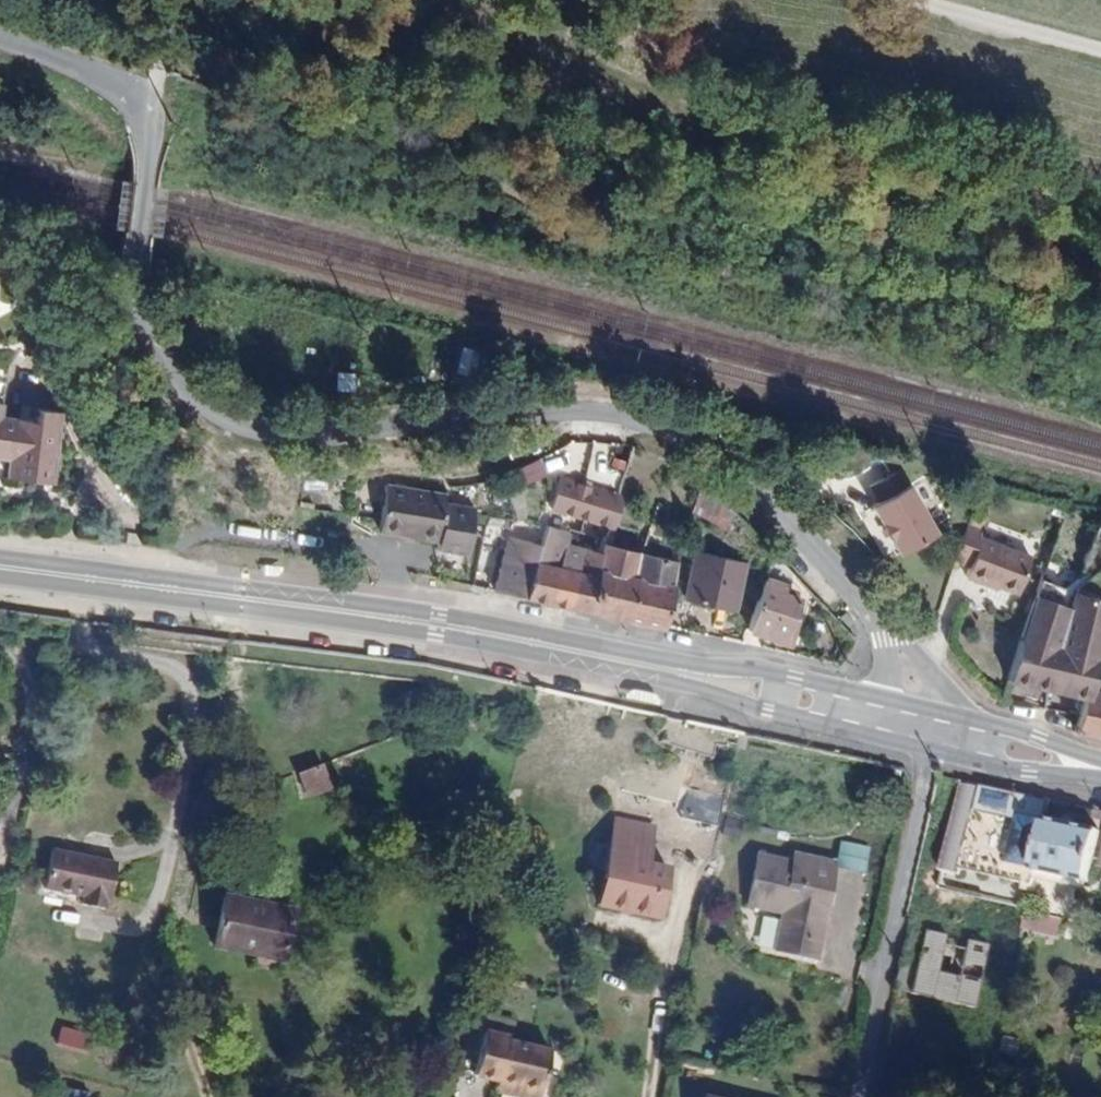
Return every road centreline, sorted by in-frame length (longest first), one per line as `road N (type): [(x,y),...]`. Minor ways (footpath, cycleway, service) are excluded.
road 1 (residential): [(0,44),(114,80),(139,101),(148,141),(129,303),(166,371),(198,405),(244,428),(308,436),(574,411),(633,419),(694,441),(750,477),(895,639),(909,728)]
road 2 (primary): [(0,567),(504,636),(909,728)]
road 3 (residential): [(856,1096),(932,734)]
road 4 (primary): [(932,734),(1100,766)]

